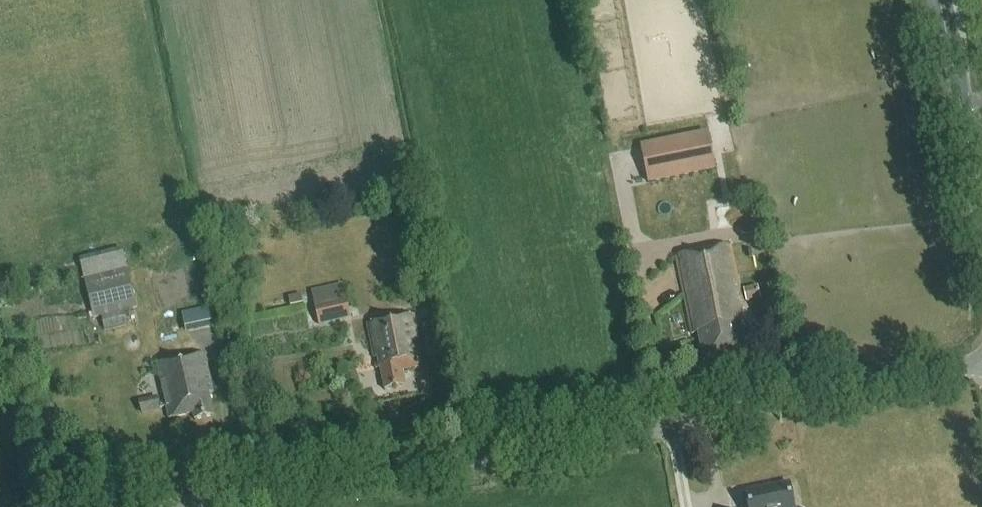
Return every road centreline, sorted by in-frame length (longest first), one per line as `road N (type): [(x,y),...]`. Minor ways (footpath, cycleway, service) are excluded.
road 1 (unclassified): [(138,506),(564,440),(981,359)]
road 2 (primary): [(981,167),(959,104),(939,0)]

